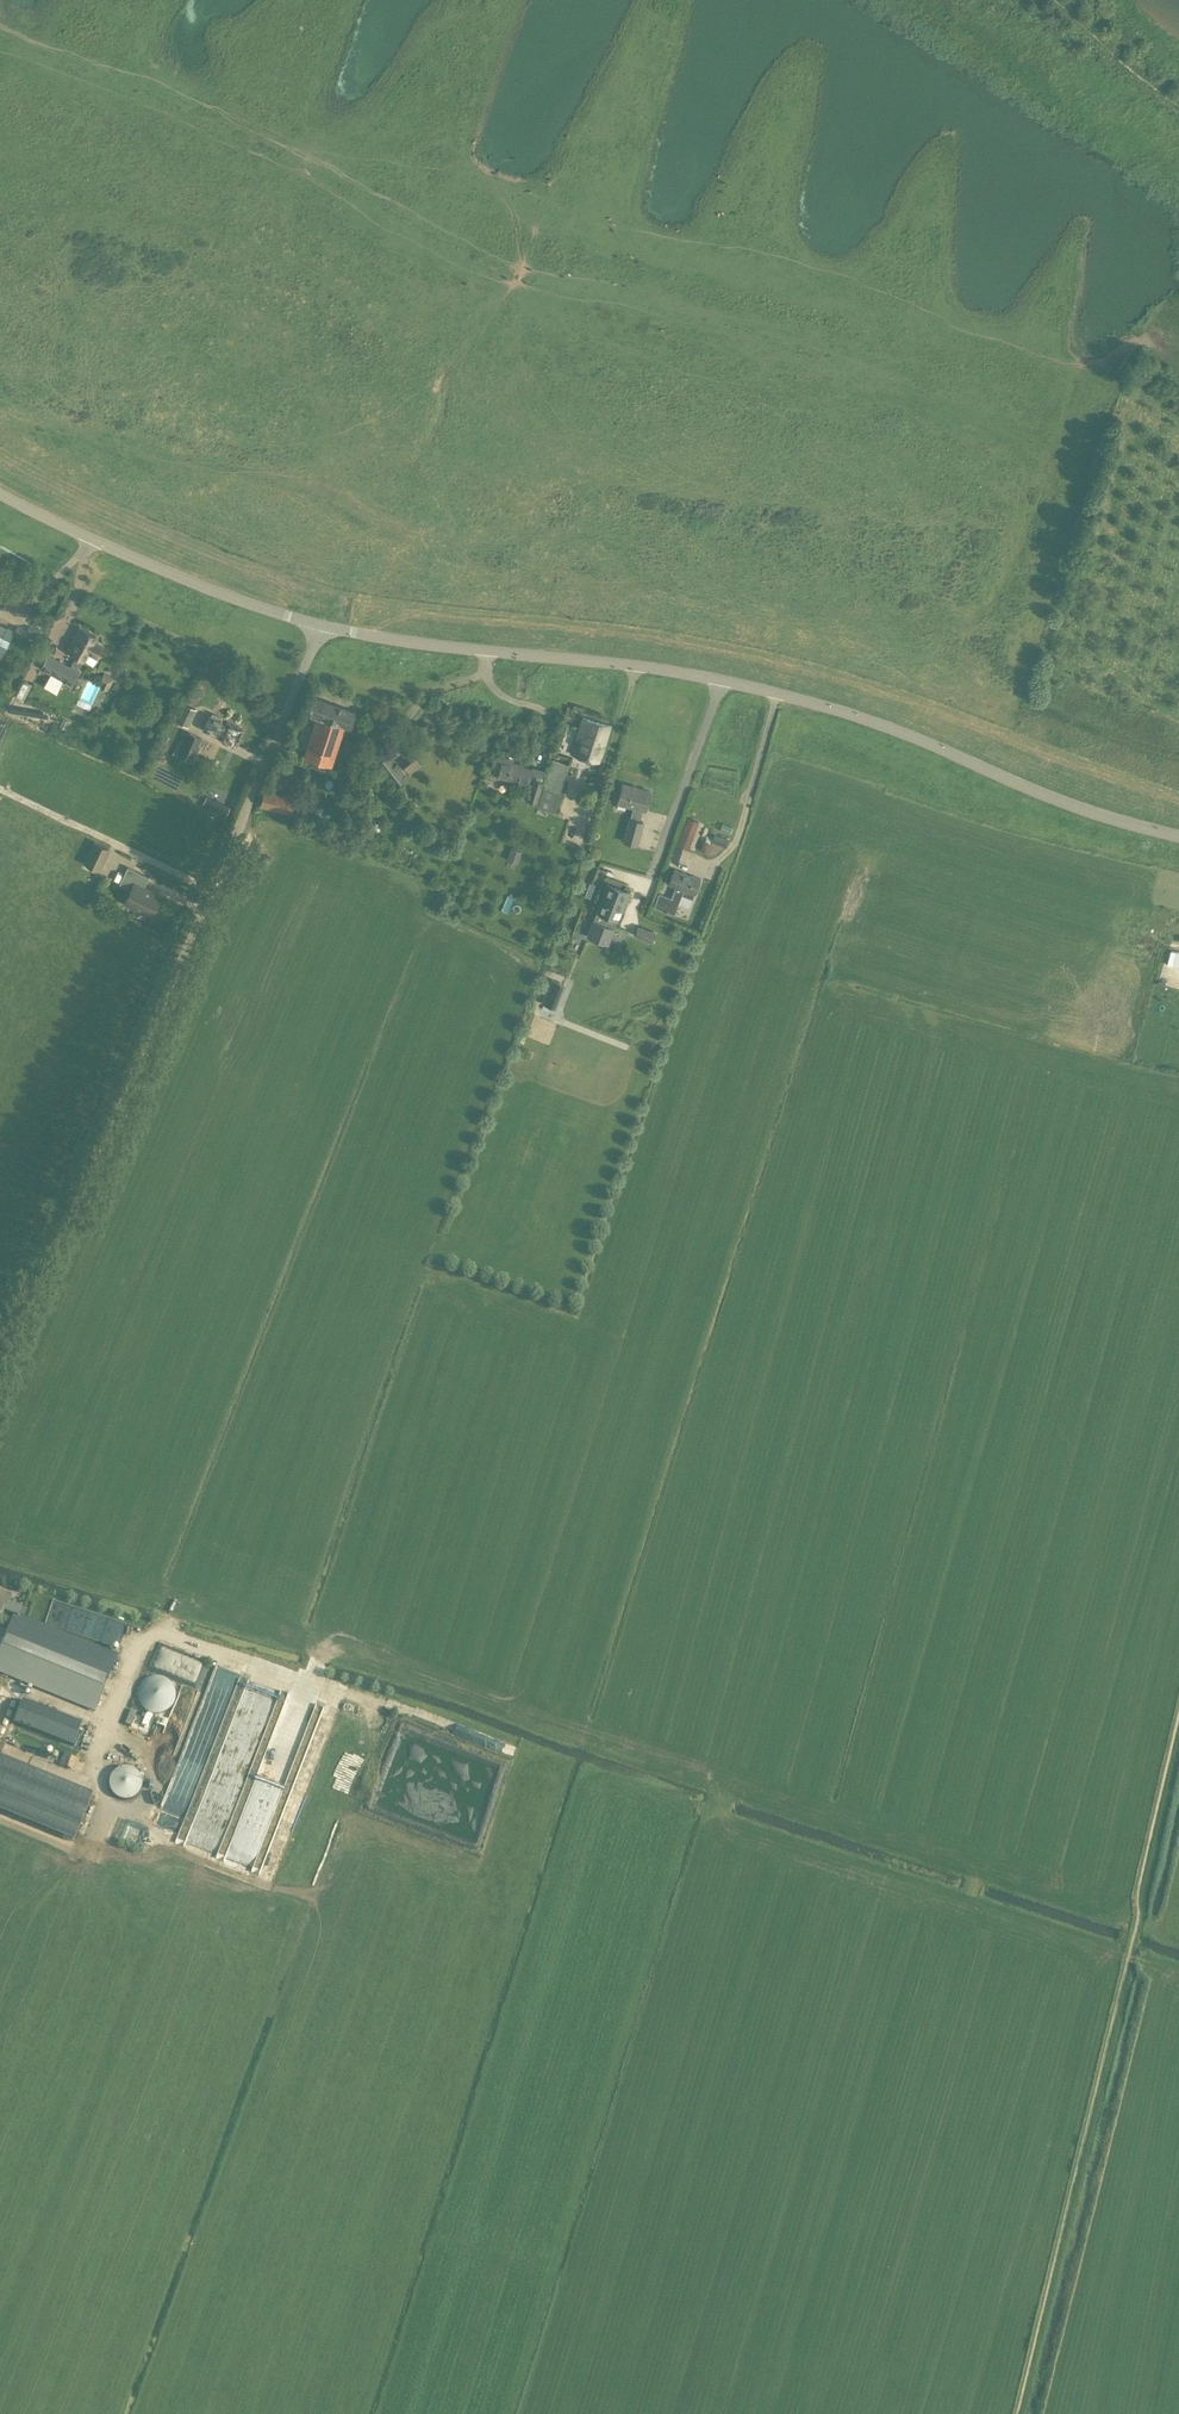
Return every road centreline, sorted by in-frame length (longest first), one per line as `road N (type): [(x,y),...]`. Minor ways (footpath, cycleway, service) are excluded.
road 1 (unclassified): [(1178,838),(1100,817),(862,718),(721,682),(322,626)]
road 2 (unclassified): [(0,1382),(322,626)]
road 3 (unclassified): [(322,626),(217,593),(0,494)]
road 4 (track): [(721,682),(639,897)]
road 5 (track): [(777,695),(741,831),(708,866),(678,856)]
road 6 (track): [(1055,0),(1178,108)]
road 7 (track): [(637,668),(599,783)]

